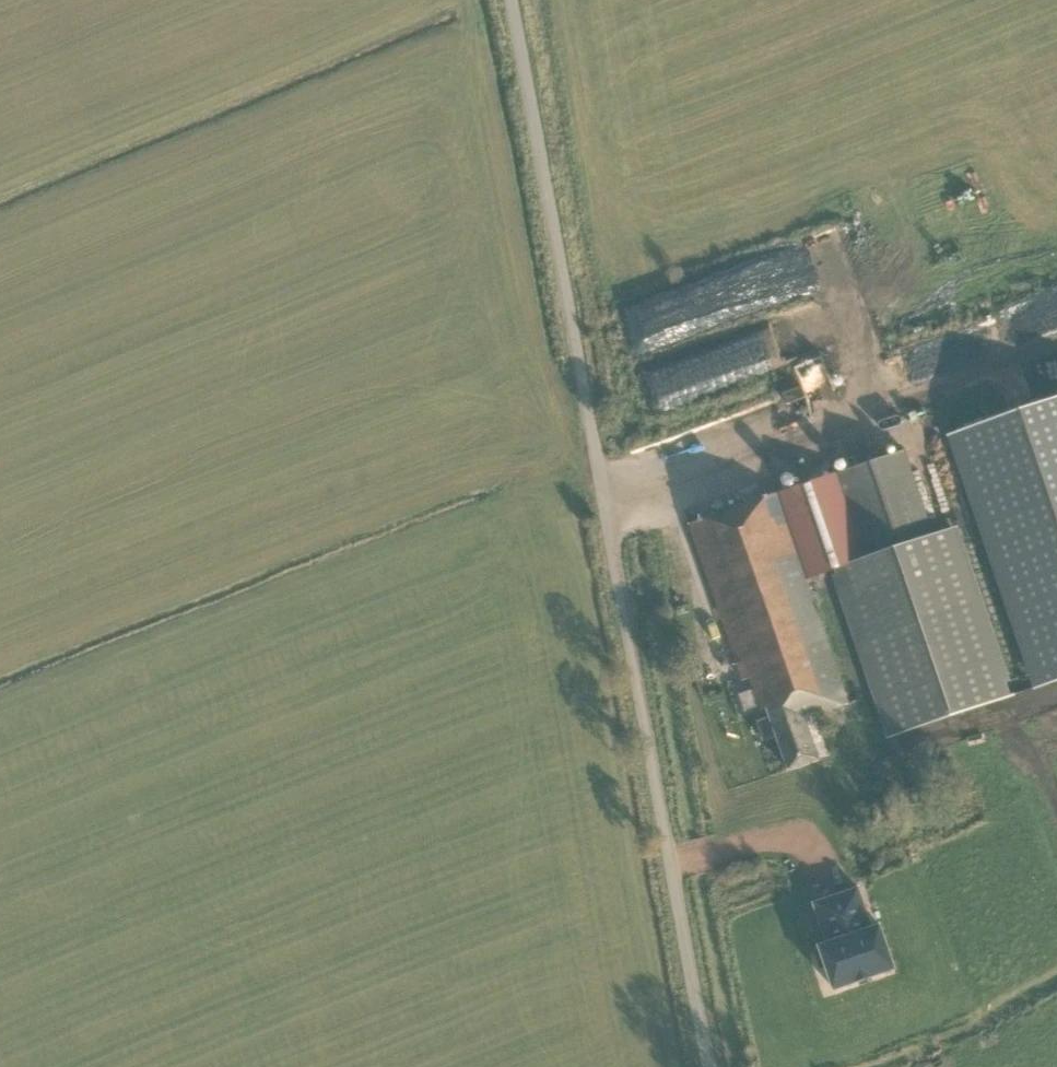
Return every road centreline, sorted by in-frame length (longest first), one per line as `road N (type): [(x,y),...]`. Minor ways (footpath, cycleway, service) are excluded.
road 1 (tertiary): [(708,1066),(512,0)]

